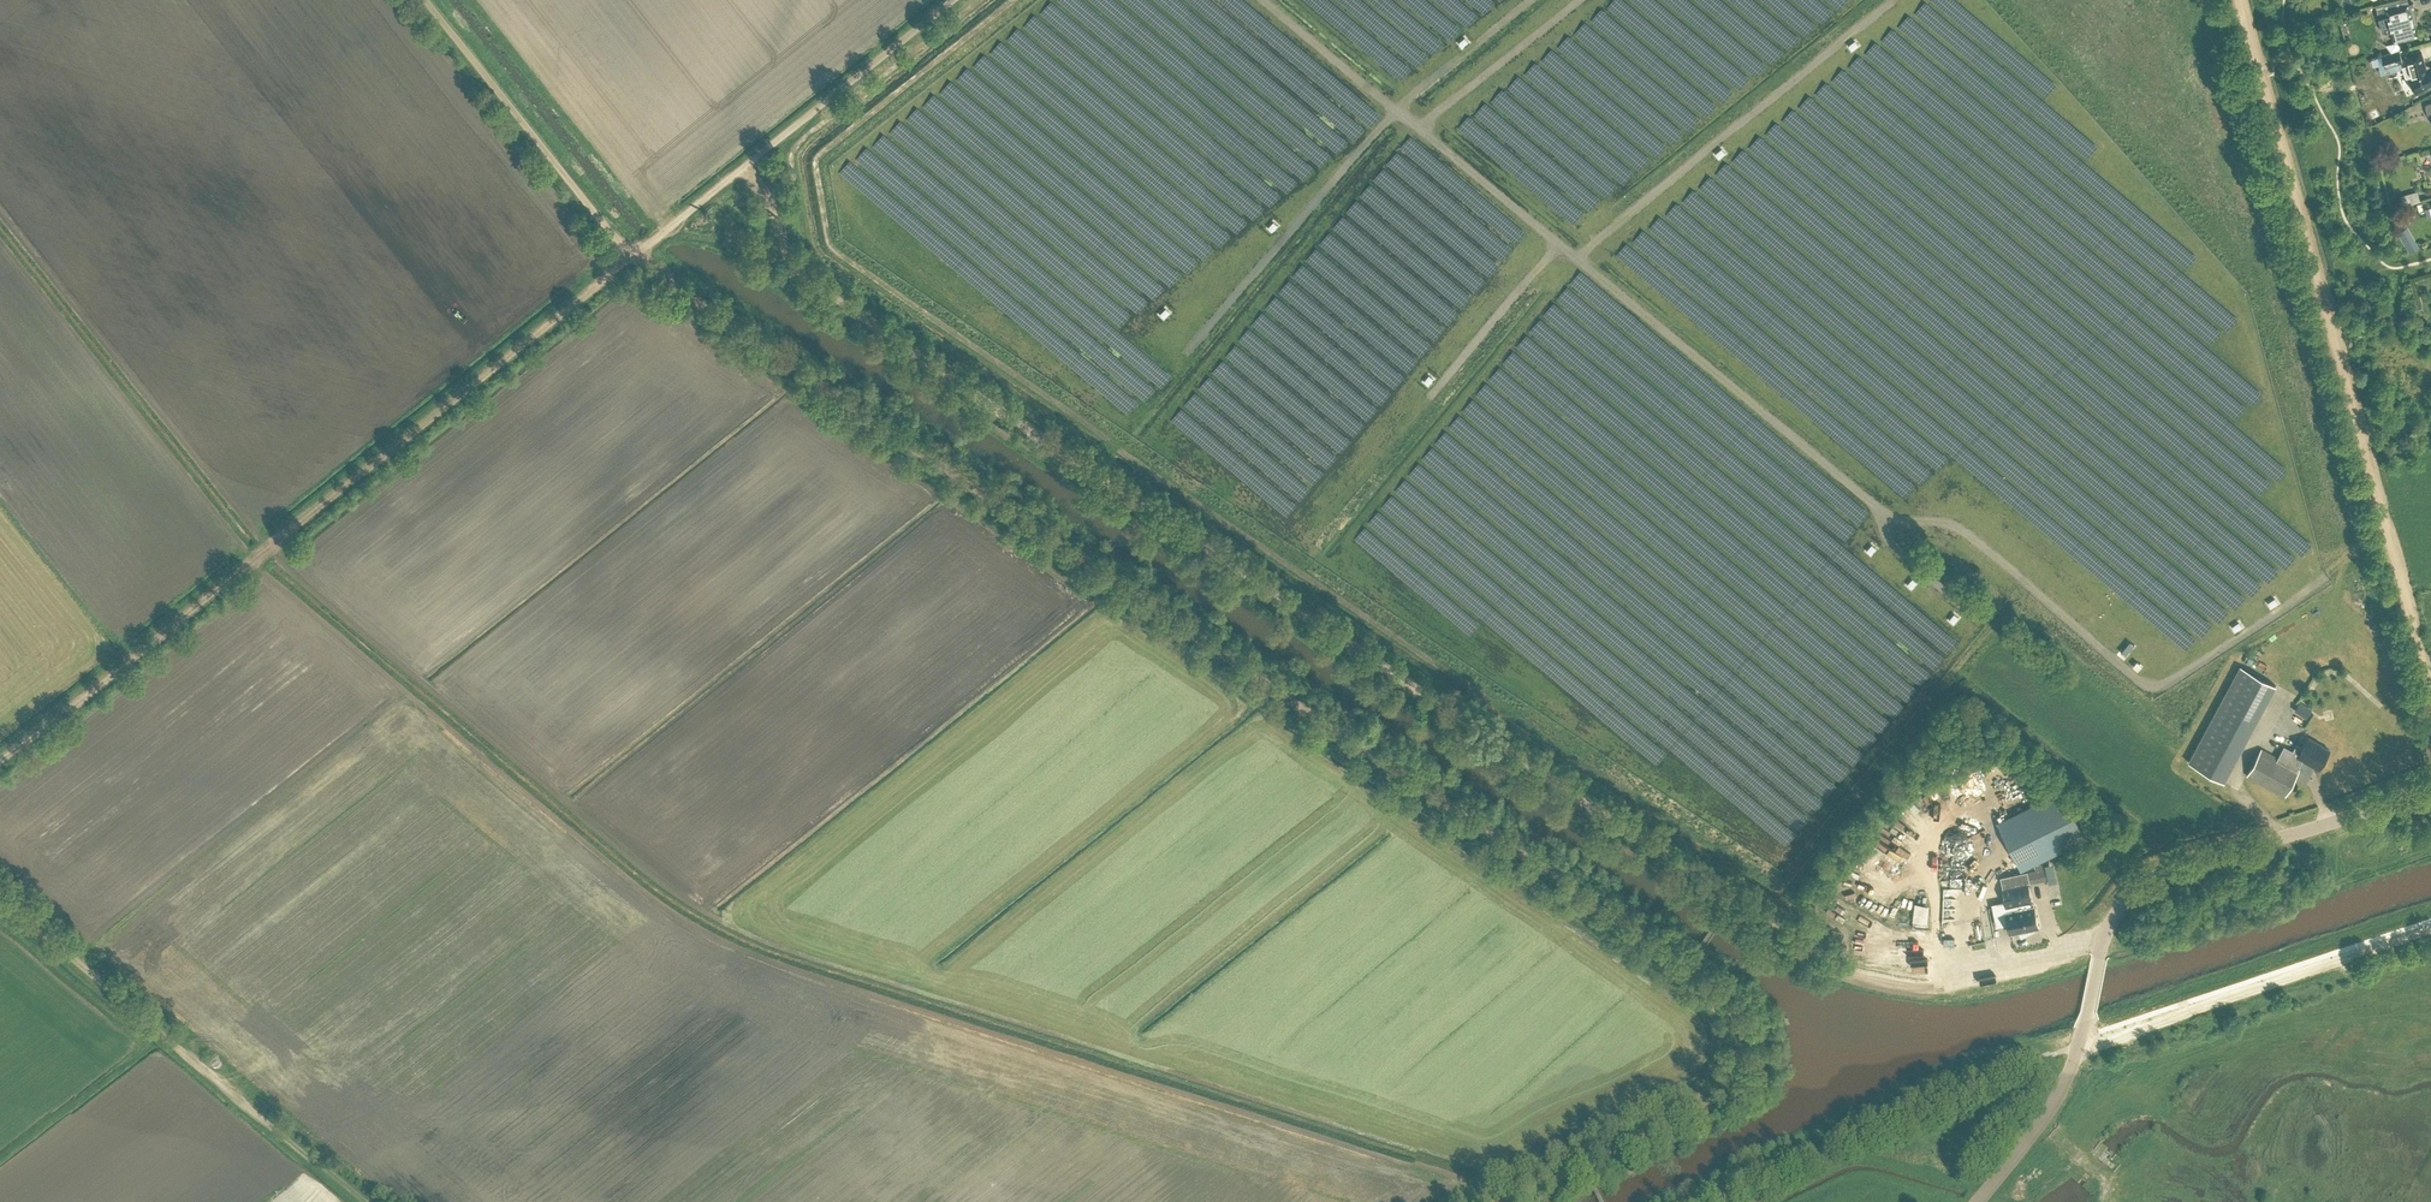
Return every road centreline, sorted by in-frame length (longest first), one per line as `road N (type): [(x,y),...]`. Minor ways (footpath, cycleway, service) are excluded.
road 1 (track): [(0,757),(633,254),(1690,966)]
road 2 (track): [(1905,978),(1809,948),(809,281),(789,260),(752,159)]
road 3 (track): [(2239,0),(2430,690)]
road 4 (tertiary): [(1977,1201),(2062,1087),(2079,1048),(2102,936),(2137,883),(2330,821),(2430,777)]
road 5 (track): [(0,896),(364,1201)]
road 6 (unclassified): [(633,254),(949,0)]
road 7 (track): [(2079,1048),(2430,928)]
road 8 (unclassified): [(633,254),(426,0)]
road 9 (track): [(1690,966),(1729,1004),(1738,1044),(1732,1072),(1700,1107),(1583,1164)]

